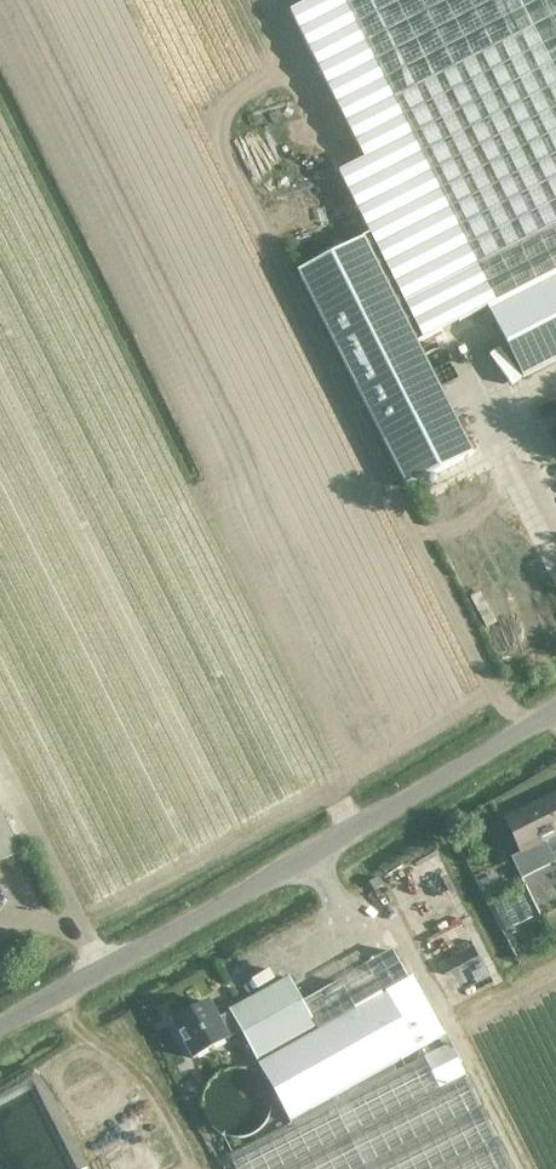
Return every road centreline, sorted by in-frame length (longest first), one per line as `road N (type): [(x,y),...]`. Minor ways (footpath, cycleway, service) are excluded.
road 1 (unclassified): [(0,1028),(555,709)]

